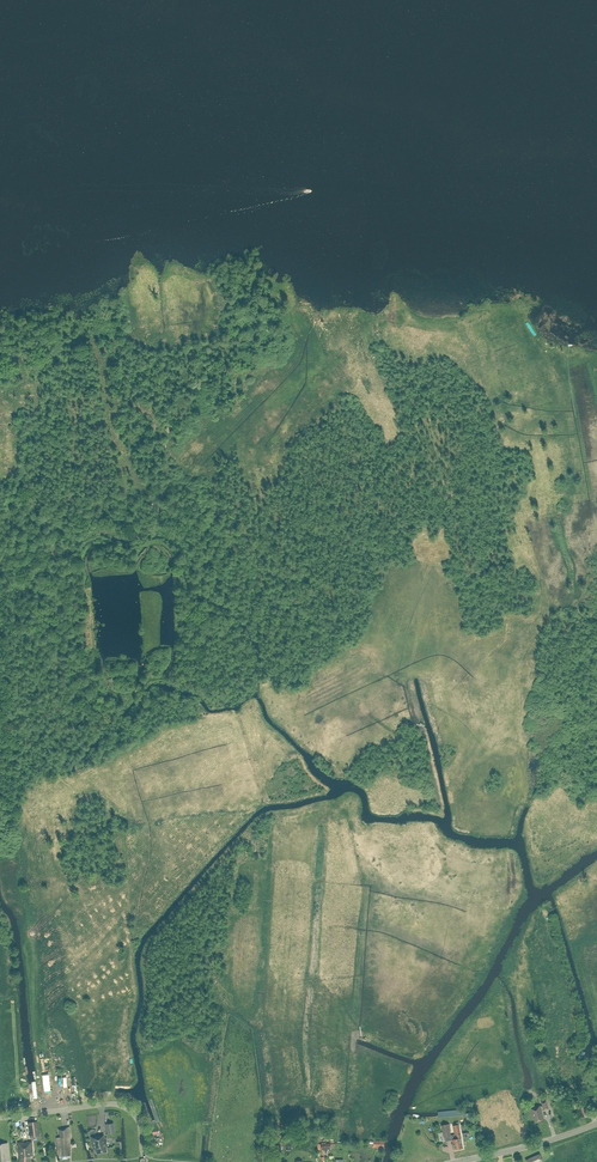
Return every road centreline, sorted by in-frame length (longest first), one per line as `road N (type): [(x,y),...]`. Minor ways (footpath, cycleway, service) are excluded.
road 1 (residential): [(144,1161),(139,1121),(120,1105),(0,1117)]
road 2 (tertiary): [(461,1161),(596,1123)]

